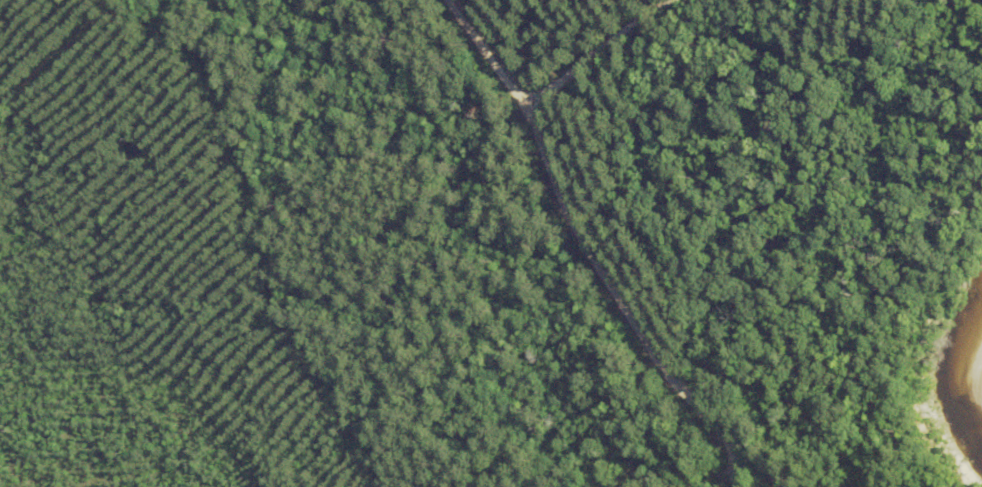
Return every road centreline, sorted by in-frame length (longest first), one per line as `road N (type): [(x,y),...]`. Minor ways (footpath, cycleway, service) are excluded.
road 1 (track): [(748,486),(458,0)]
road 2 (track): [(532,114),(659,11),(696,0)]

